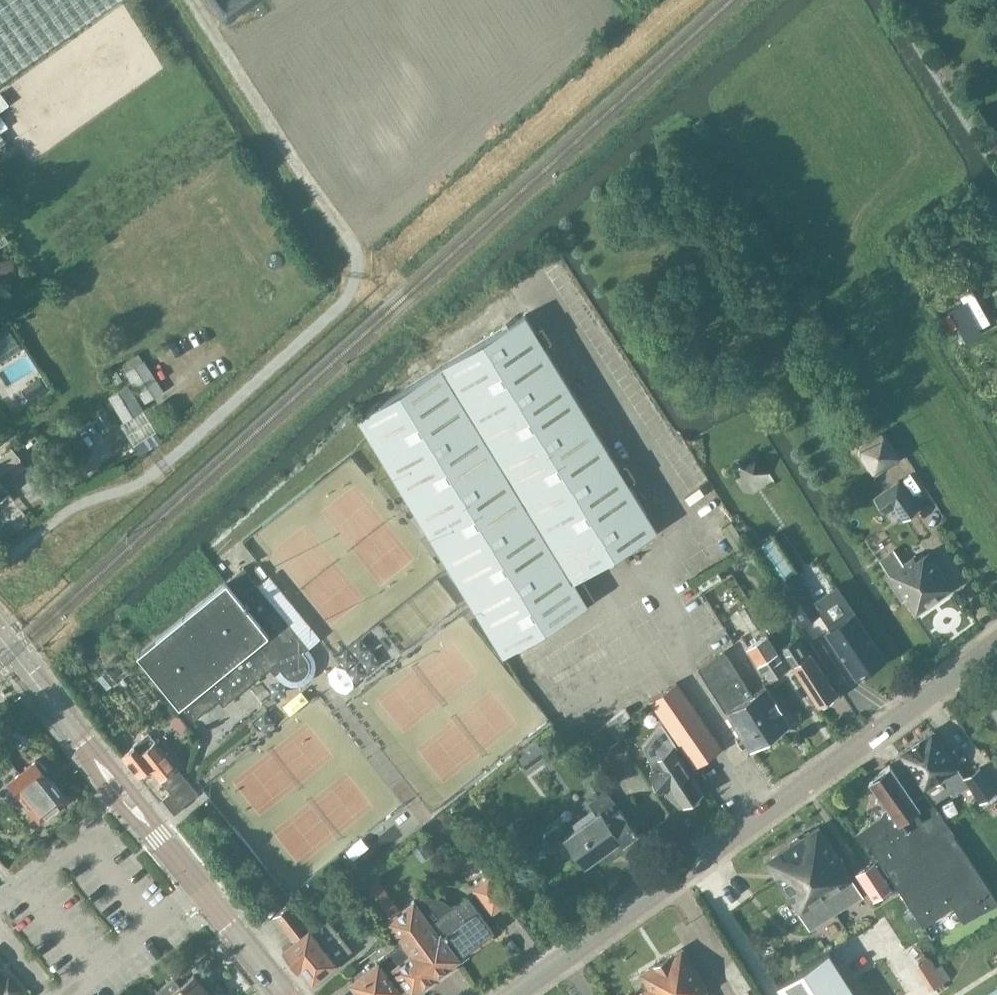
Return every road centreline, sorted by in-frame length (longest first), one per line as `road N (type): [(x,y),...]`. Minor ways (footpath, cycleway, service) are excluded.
road 1 (tertiary): [(513,994),(996,644)]
road 2 (tertiary): [(283,994),(0,636)]
road 3 (track): [(452,340),(425,330),(390,291),(194,0)]
road 4 (track): [(675,883),(729,994)]

